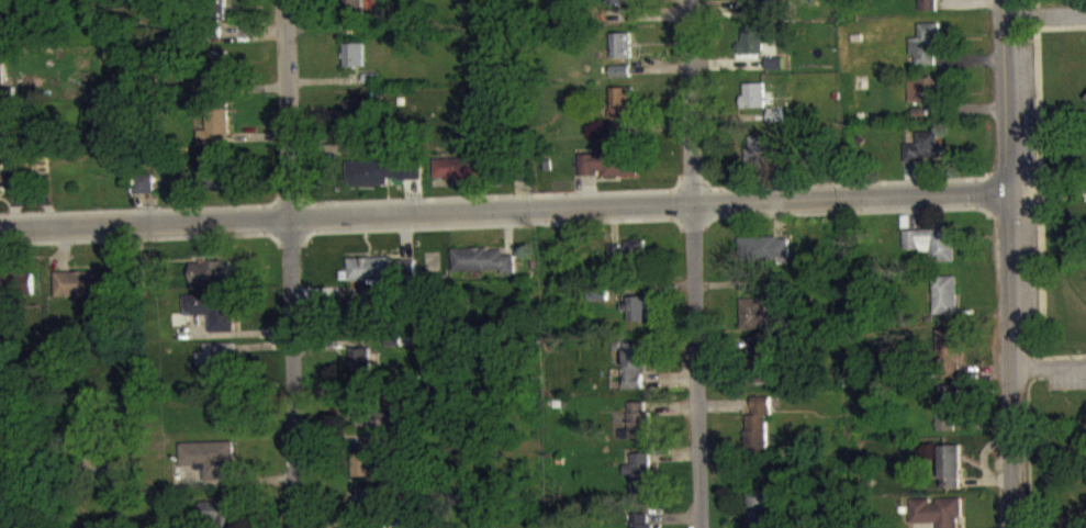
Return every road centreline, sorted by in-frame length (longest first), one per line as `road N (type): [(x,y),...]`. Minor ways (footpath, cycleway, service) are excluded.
road 1 (residential): [(0,228),(1006,190)]
road 2 (residential): [(687,0),(701,527)]
road 3 (residential): [(285,0),(298,527)]
road 4 (residential): [(1006,190),(1014,527)]
road 5 (residential): [(1001,0),(1006,190)]

